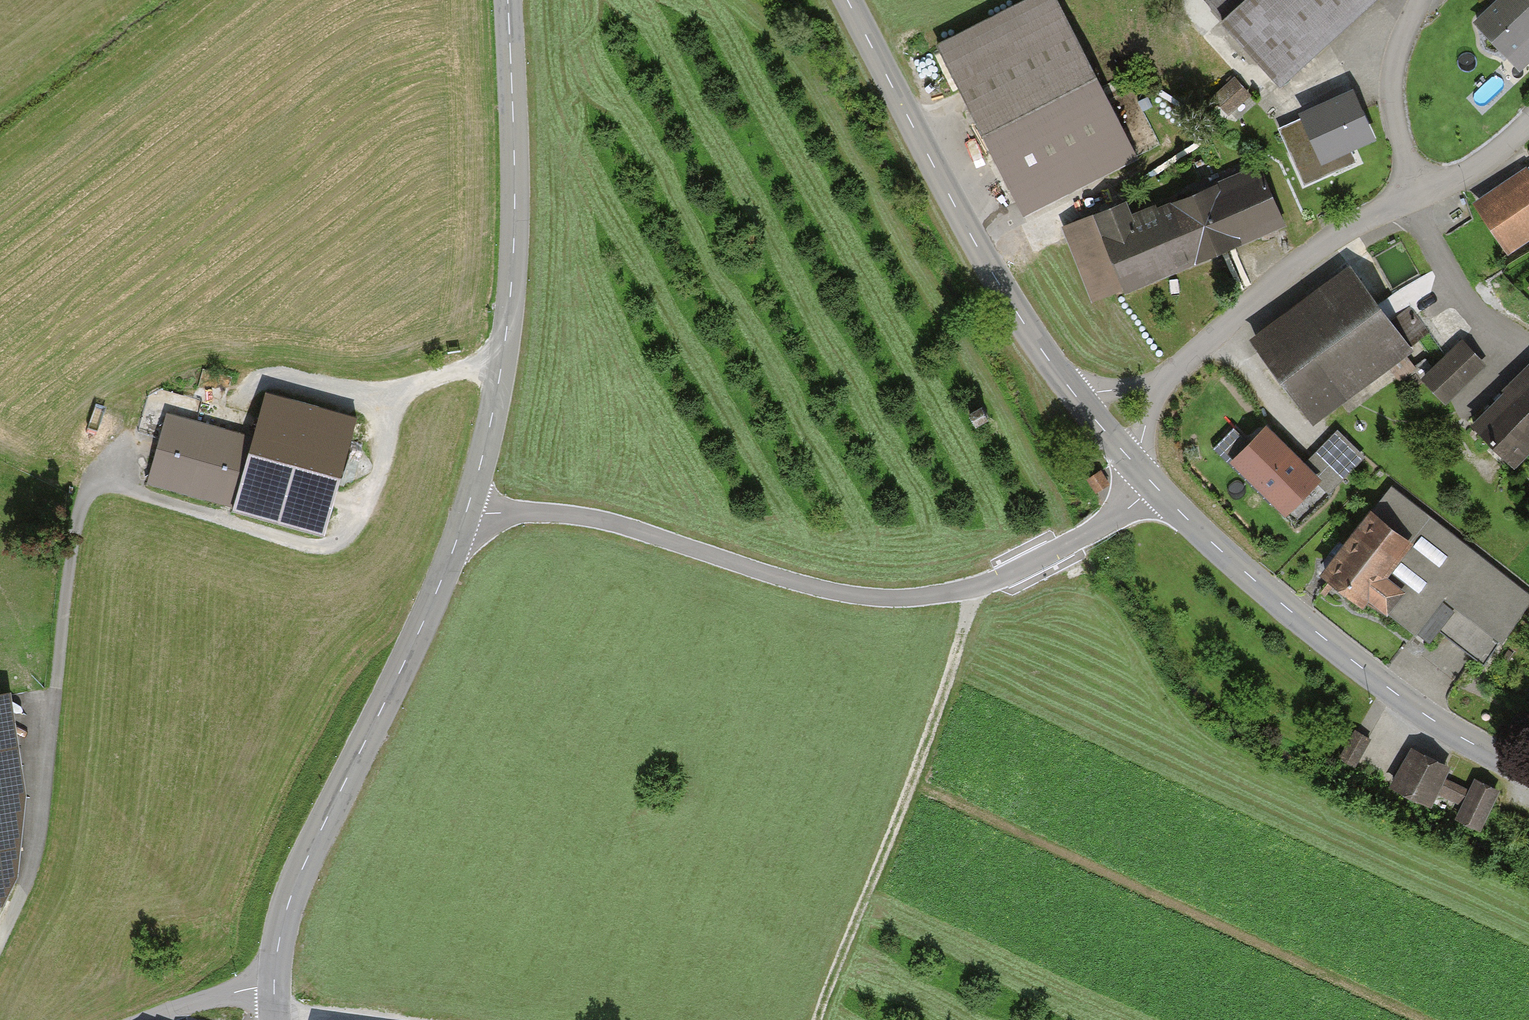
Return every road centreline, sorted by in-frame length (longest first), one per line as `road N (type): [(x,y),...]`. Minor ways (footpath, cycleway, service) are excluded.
road 1 (track): [(0,927),(48,804),(84,497),(134,495),(329,550),(361,519),(397,395),(444,375),(501,370)]
road 2 (unclassified): [(468,507),(587,518),(845,594),(894,597),(948,593),(1005,575),(1080,538),(1154,485)]
road 3 (tertiary): [(274,987),(294,888),(417,636),(468,507)]
road 4 (tertiary): [(468,507),(501,370),(511,255),(507,0)]
road 5 (tertiary): [(1528,771),(1392,691),(1210,542),(1154,485)]
road 6 (tertiary): [(1081,402),(998,282),(847,0)]
road 7 (track): [(972,587),(902,808),(817,1019)]
road 8 (residential): [(1171,375),(1299,261),(1468,169),(1528,125)]
road 9 (unclassified): [(149,1019),(274,987)]

